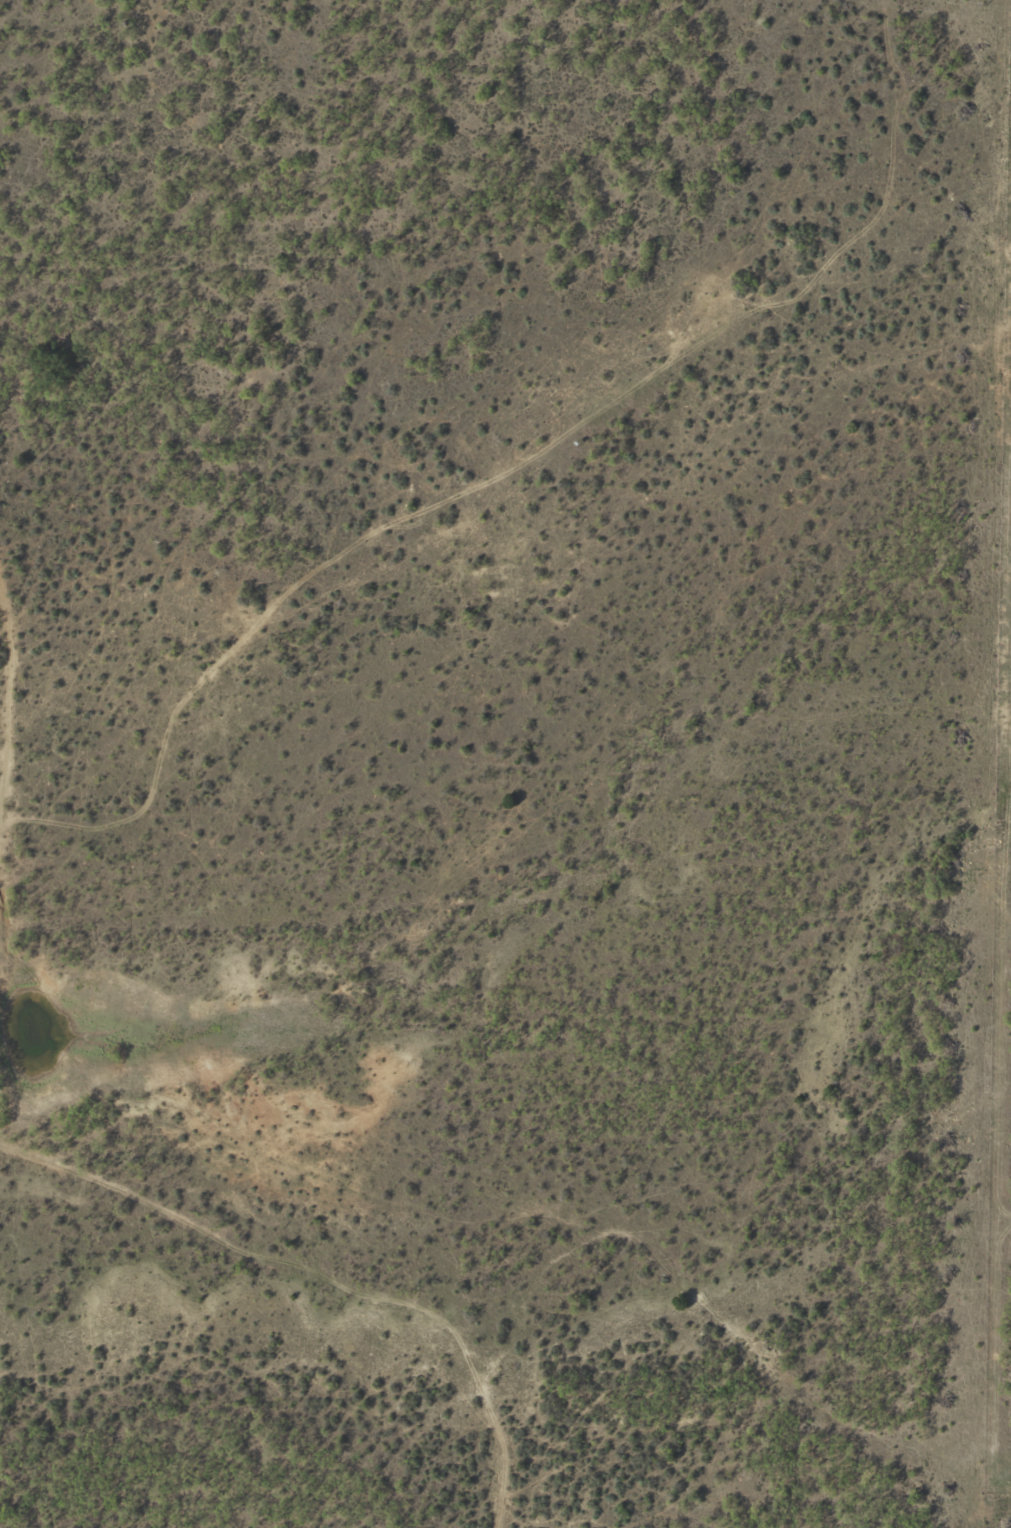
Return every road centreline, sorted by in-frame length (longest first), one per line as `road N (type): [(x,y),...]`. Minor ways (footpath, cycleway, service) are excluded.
road 1 (residential): [(0,1153),(143,1260),(308,1310),(483,1325),(483,1527)]

